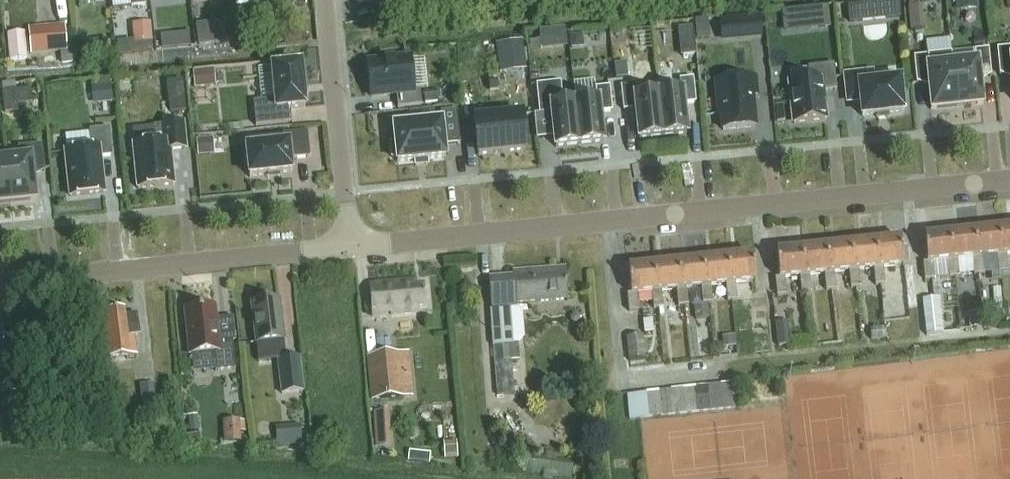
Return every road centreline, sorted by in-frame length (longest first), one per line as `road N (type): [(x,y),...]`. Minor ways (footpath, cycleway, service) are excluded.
road 1 (residential): [(351,246),(1009,180)]
road 2 (residential): [(0,282),(351,246)]
road 3 (residential): [(351,246),(324,0)]

